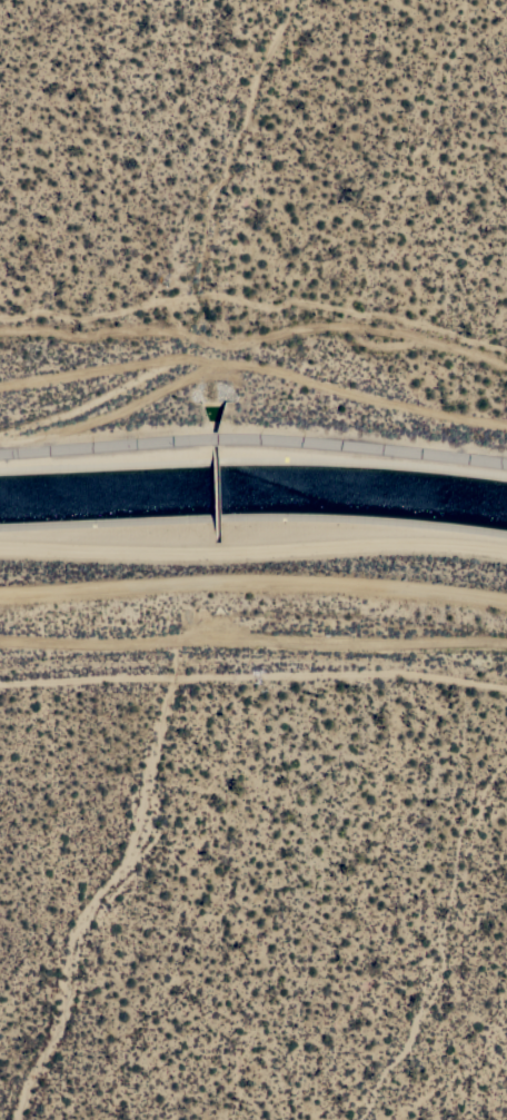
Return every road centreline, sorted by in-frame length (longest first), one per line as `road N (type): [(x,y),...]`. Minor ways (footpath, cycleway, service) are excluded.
road 1 (track): [(506,683),(386,664),(0,677)]

